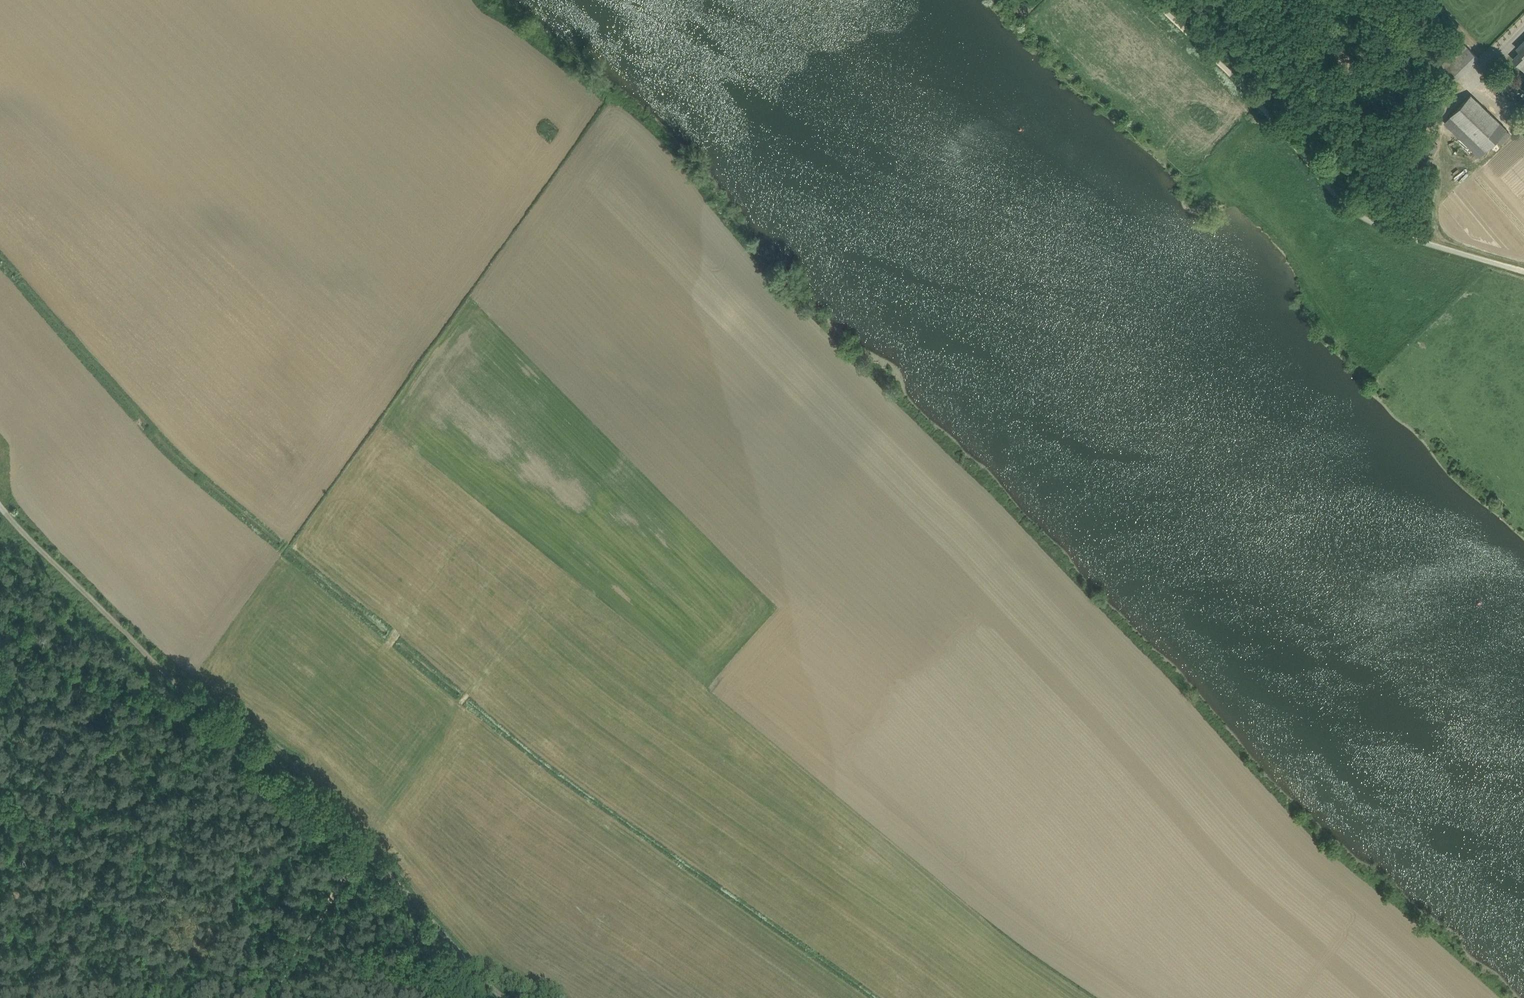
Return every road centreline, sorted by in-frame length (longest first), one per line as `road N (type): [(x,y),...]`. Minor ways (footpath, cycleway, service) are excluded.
road 1 (track): [(0,507),(366,852)]
road 2 (track): [(366,852),(459,953),(515,997)]
road 3 (track): [(269,997),(366,852)]

